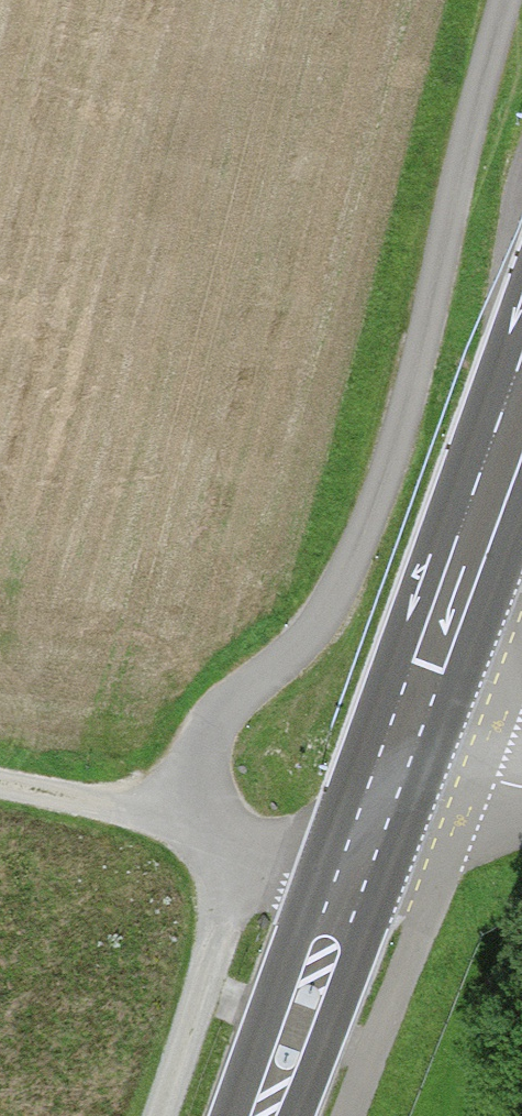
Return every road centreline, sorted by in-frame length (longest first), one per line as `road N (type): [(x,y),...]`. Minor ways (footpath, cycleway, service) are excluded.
road 1 (track): [(507,0),(413,390),(362,542),(315,631),(239,693),(202,751),(186,823),(247,851)]
road 2 (secondary): [(263,1115),(521,401)]
road 3 (track): [(247,851),(159,1115)]
road 4 (track): [(0,783),(186,823)]
road 5 (track): [(400,750),(521,786)]

